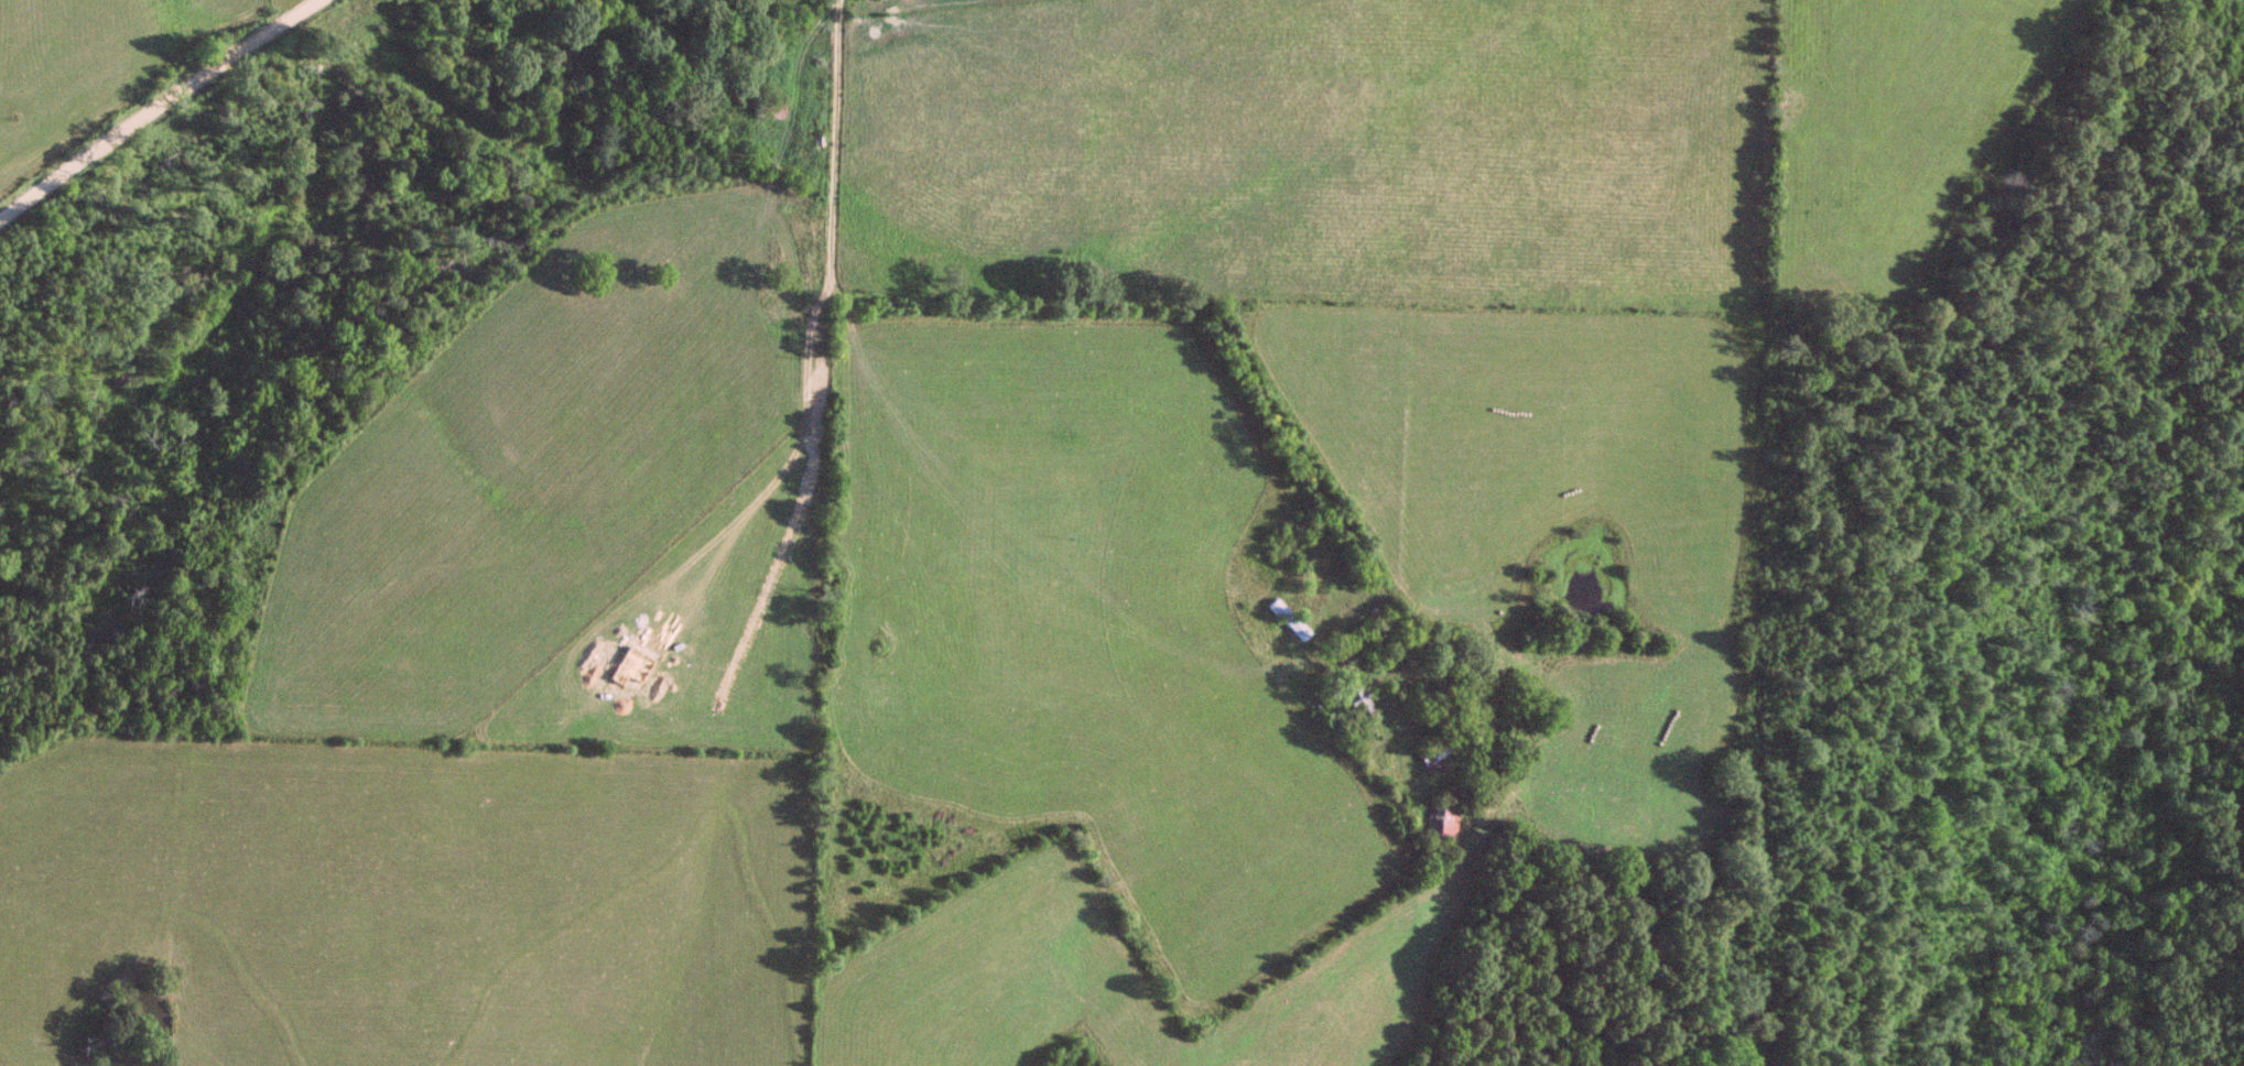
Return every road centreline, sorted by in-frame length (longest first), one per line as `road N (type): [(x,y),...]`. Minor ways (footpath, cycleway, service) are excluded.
road 1 (residential): [(1422,763),(1459,749),(1452,709),(1416,661),(1401,611),(1223,327),(1186,307),(888,298),(846,286),(836,237),(842,0)]
road 2 (residential): [(0,235),(333,0)]

